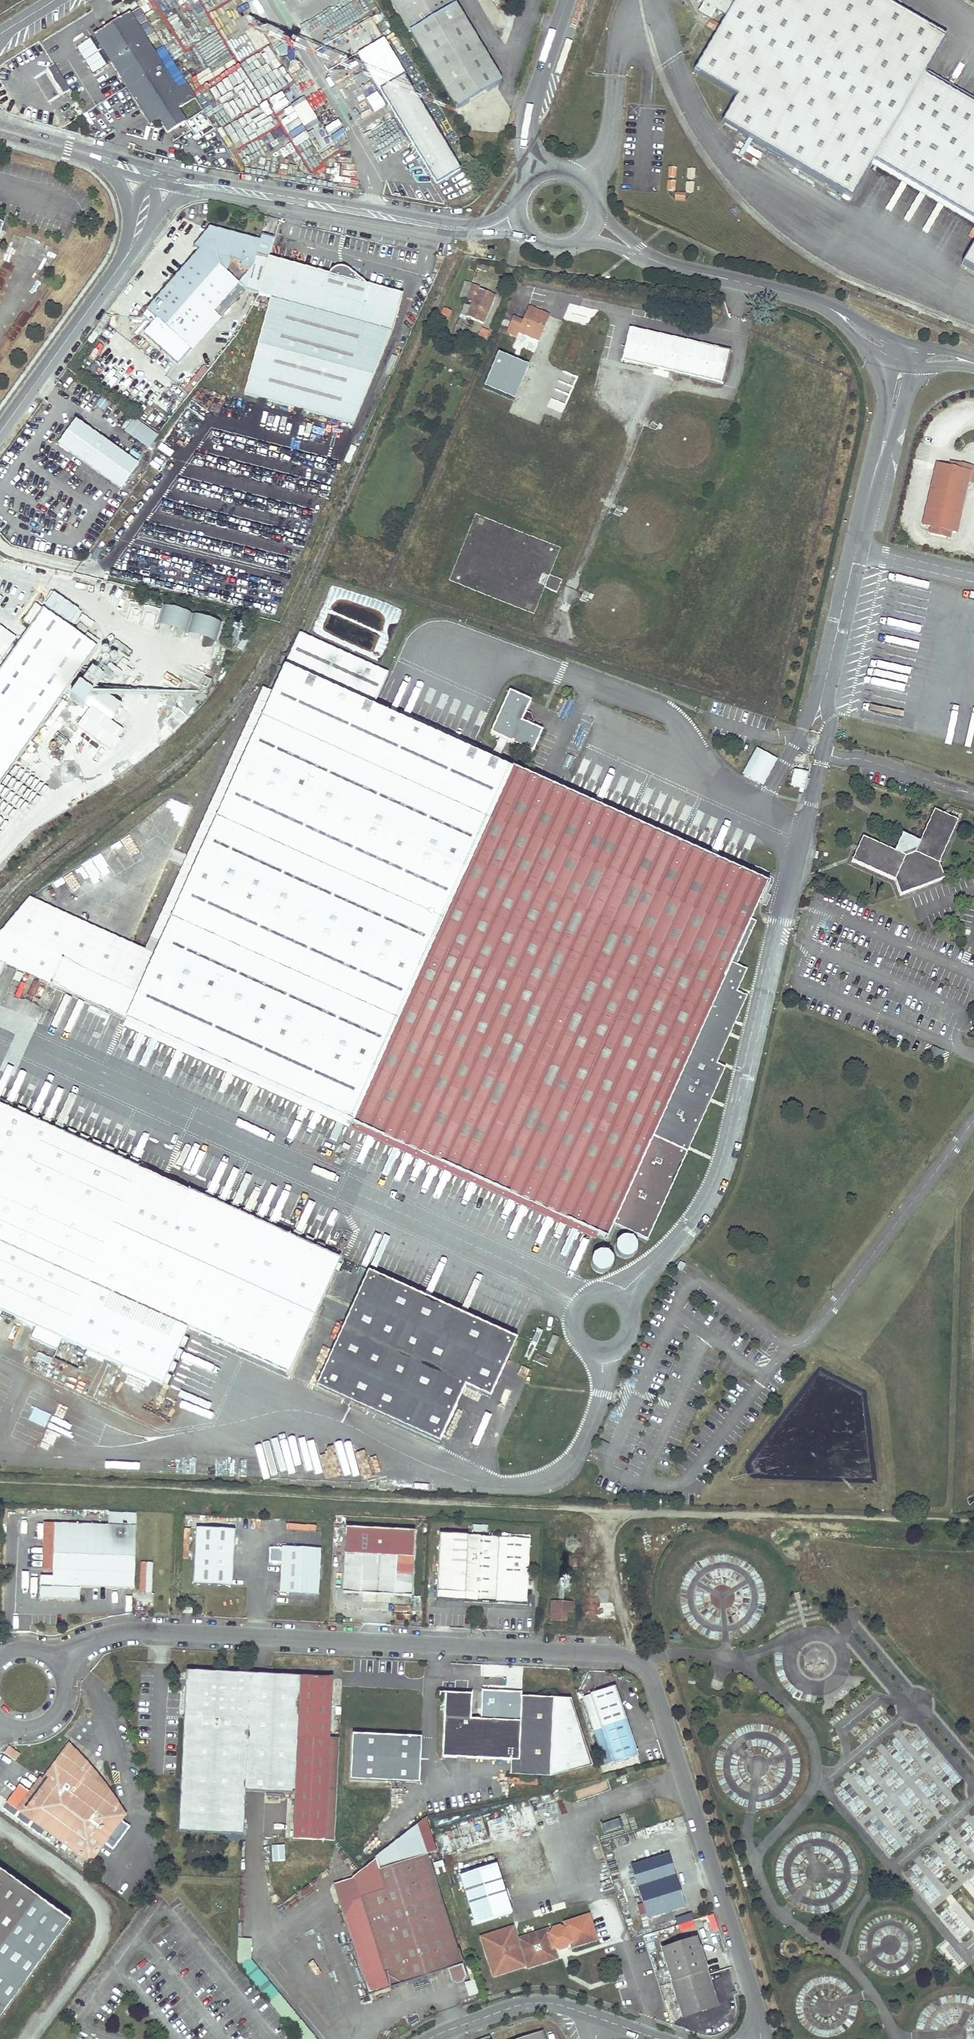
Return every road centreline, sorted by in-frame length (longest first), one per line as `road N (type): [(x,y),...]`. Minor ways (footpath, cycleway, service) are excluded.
road 1 (unclassified): [(643,1666),(608,1654),(172,1632),(124,1632),(56,1662)]
road 2 (unclassified): [(643,1666),(762,2038)]
road 3 (tertiary): [(204,185),(473,229)]
road 4 (tertiary): [(813,301),(659,263),(596,224)]
road 5 (unclassified): [(872,483),(824,685)]
road 6 (unclassified): [(117,267),(0,431)]
road 7 (unclassified): [(539,172),(528,128),(569,0)]
road 8 (unclassified): [(428,2038),(529,2003),(600,2019)]
road 9 (track): [(773,1515),(602,1512)]
road 10 (track): [(602,1512),(632,1659)]
road 11 (unclassified): [(880,356),(886,388),(872,483)]
road 12 (unclassified): [(872,483),(915,367)]

